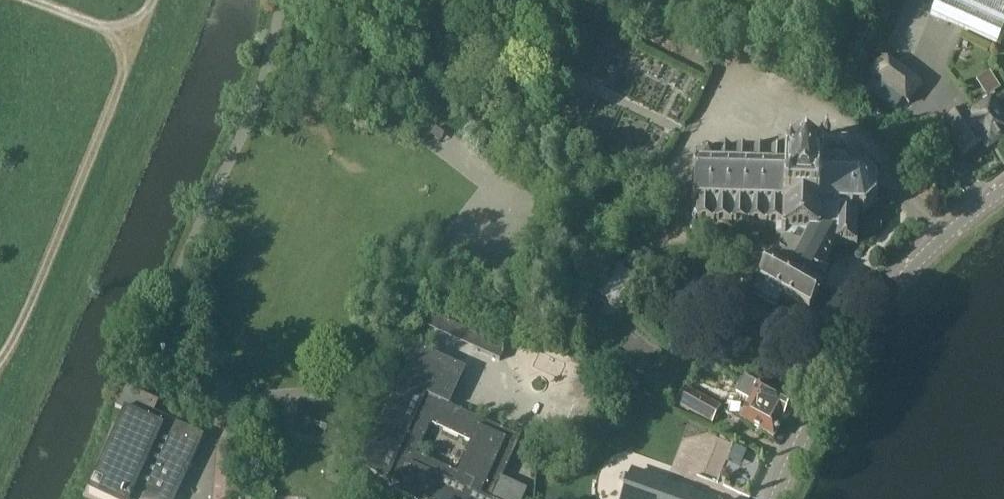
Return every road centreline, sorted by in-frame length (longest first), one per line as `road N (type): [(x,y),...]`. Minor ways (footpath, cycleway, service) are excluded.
road 1 (track): [(0,361),(151,0)]
road 2 (tertiary): [(780,498),(901,285),(1003,194)]

